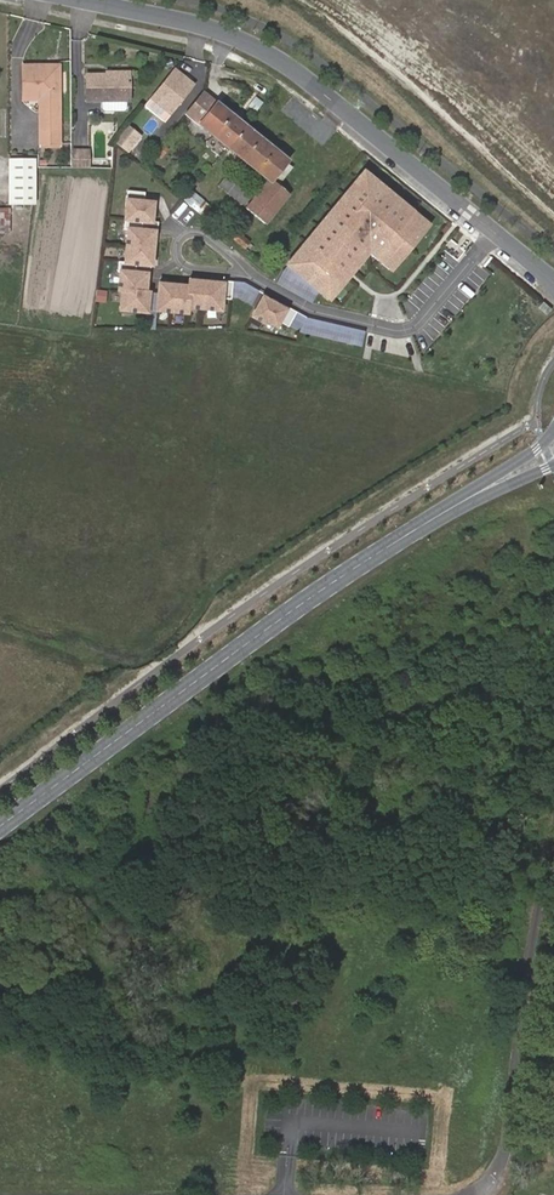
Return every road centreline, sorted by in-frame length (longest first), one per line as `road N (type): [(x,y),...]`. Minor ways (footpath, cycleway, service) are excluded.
road 1 (secondary): [(495,484),(274,623),(0,827)]
road 2 (tertiary): [(493,229),(303,72),(261,47),(84,0)]
road 3 (residential): [(480,1194),(501,1177),(516,1135),(553,889)]
road 4 (residential): [(493,229),(420,319),(403,328),(315,309),(247,271)]
road 5 (residential): [(247,271),(203,232),(180,239),(181,264),(232,270)]

